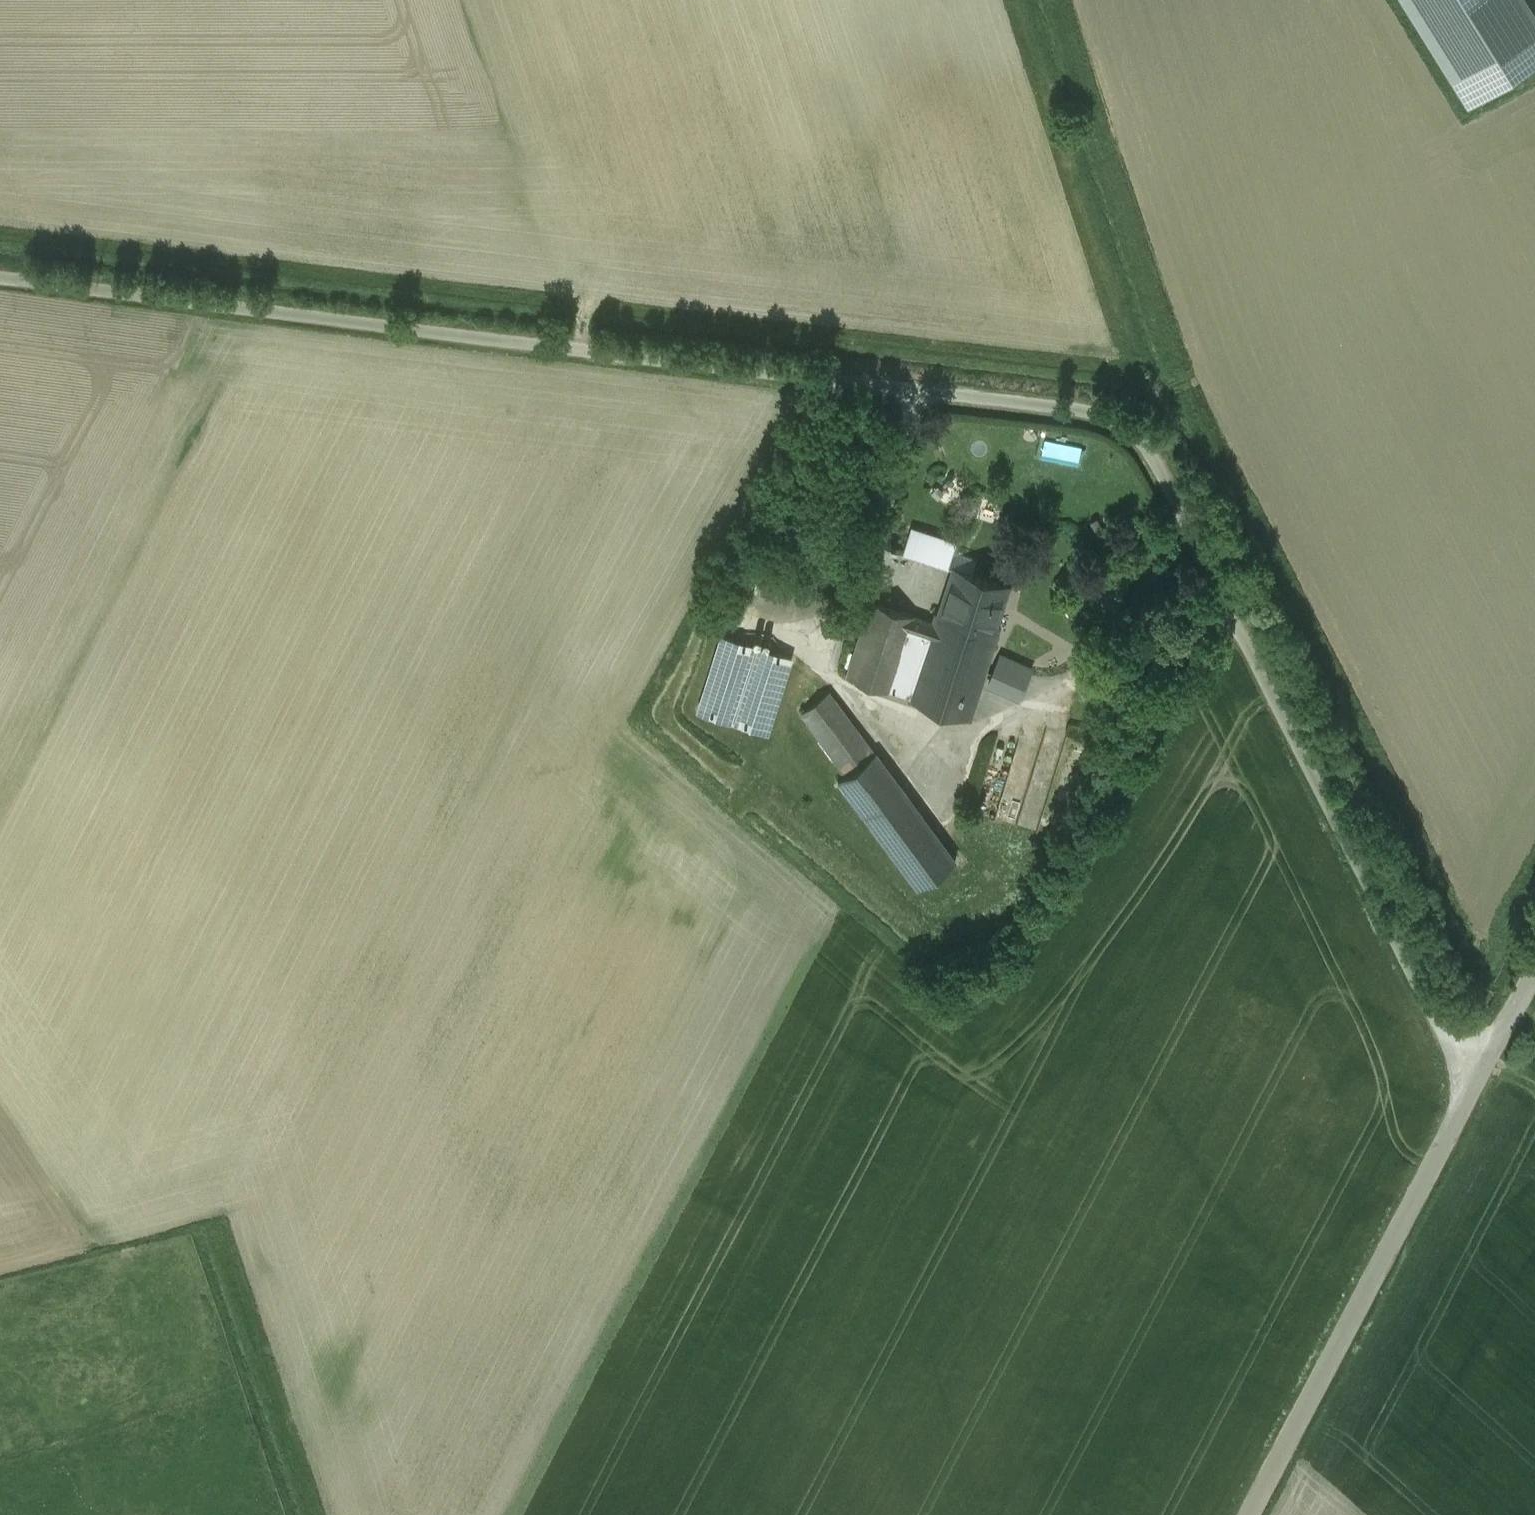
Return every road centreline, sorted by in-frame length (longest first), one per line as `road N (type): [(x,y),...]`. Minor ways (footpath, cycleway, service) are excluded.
road 1 (unclassified): [(0,276),(1056,407),(1120,423),(1171,492),(1472,1090)]
road 2 (unclassified): [(1251,1514),(1472,1090)]
road 3 (unclassified): [(1472,1090),(1534,971)]

